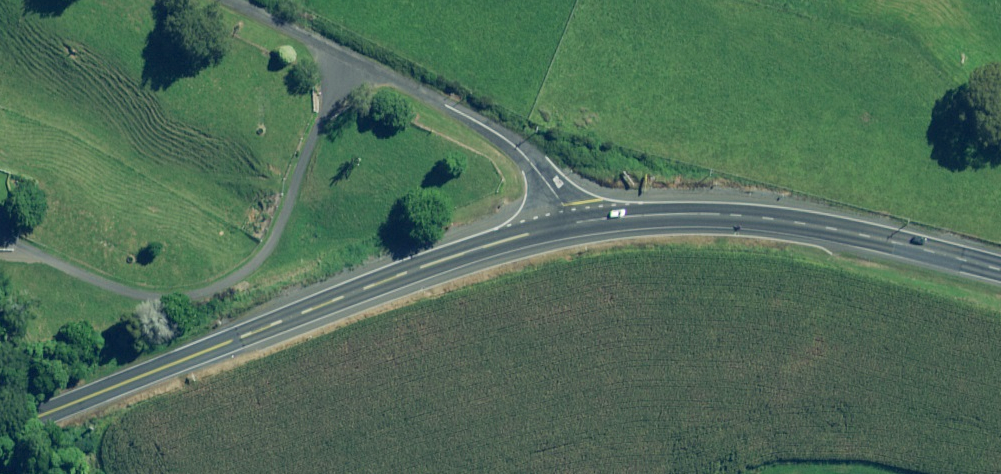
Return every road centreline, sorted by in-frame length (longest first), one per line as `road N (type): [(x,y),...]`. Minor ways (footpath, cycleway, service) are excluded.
road 1 (trunk): [(0,431),(447,258),(571,224)]
road 2 (trunk): [(571,224),(701,213),(779,219),(1000,271)]
road 3 (unclassified): [(571,224),(547,182),(491,128),(222,0)]

